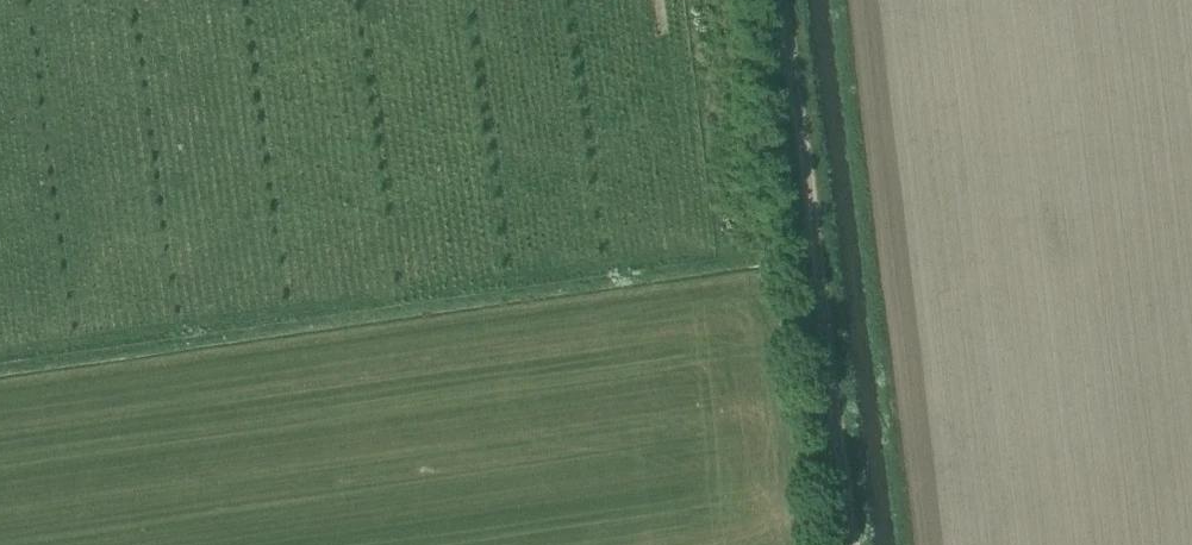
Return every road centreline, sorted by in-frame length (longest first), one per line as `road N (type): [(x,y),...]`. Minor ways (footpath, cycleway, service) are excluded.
road 1 (track): [(781,0),(849,544)]

